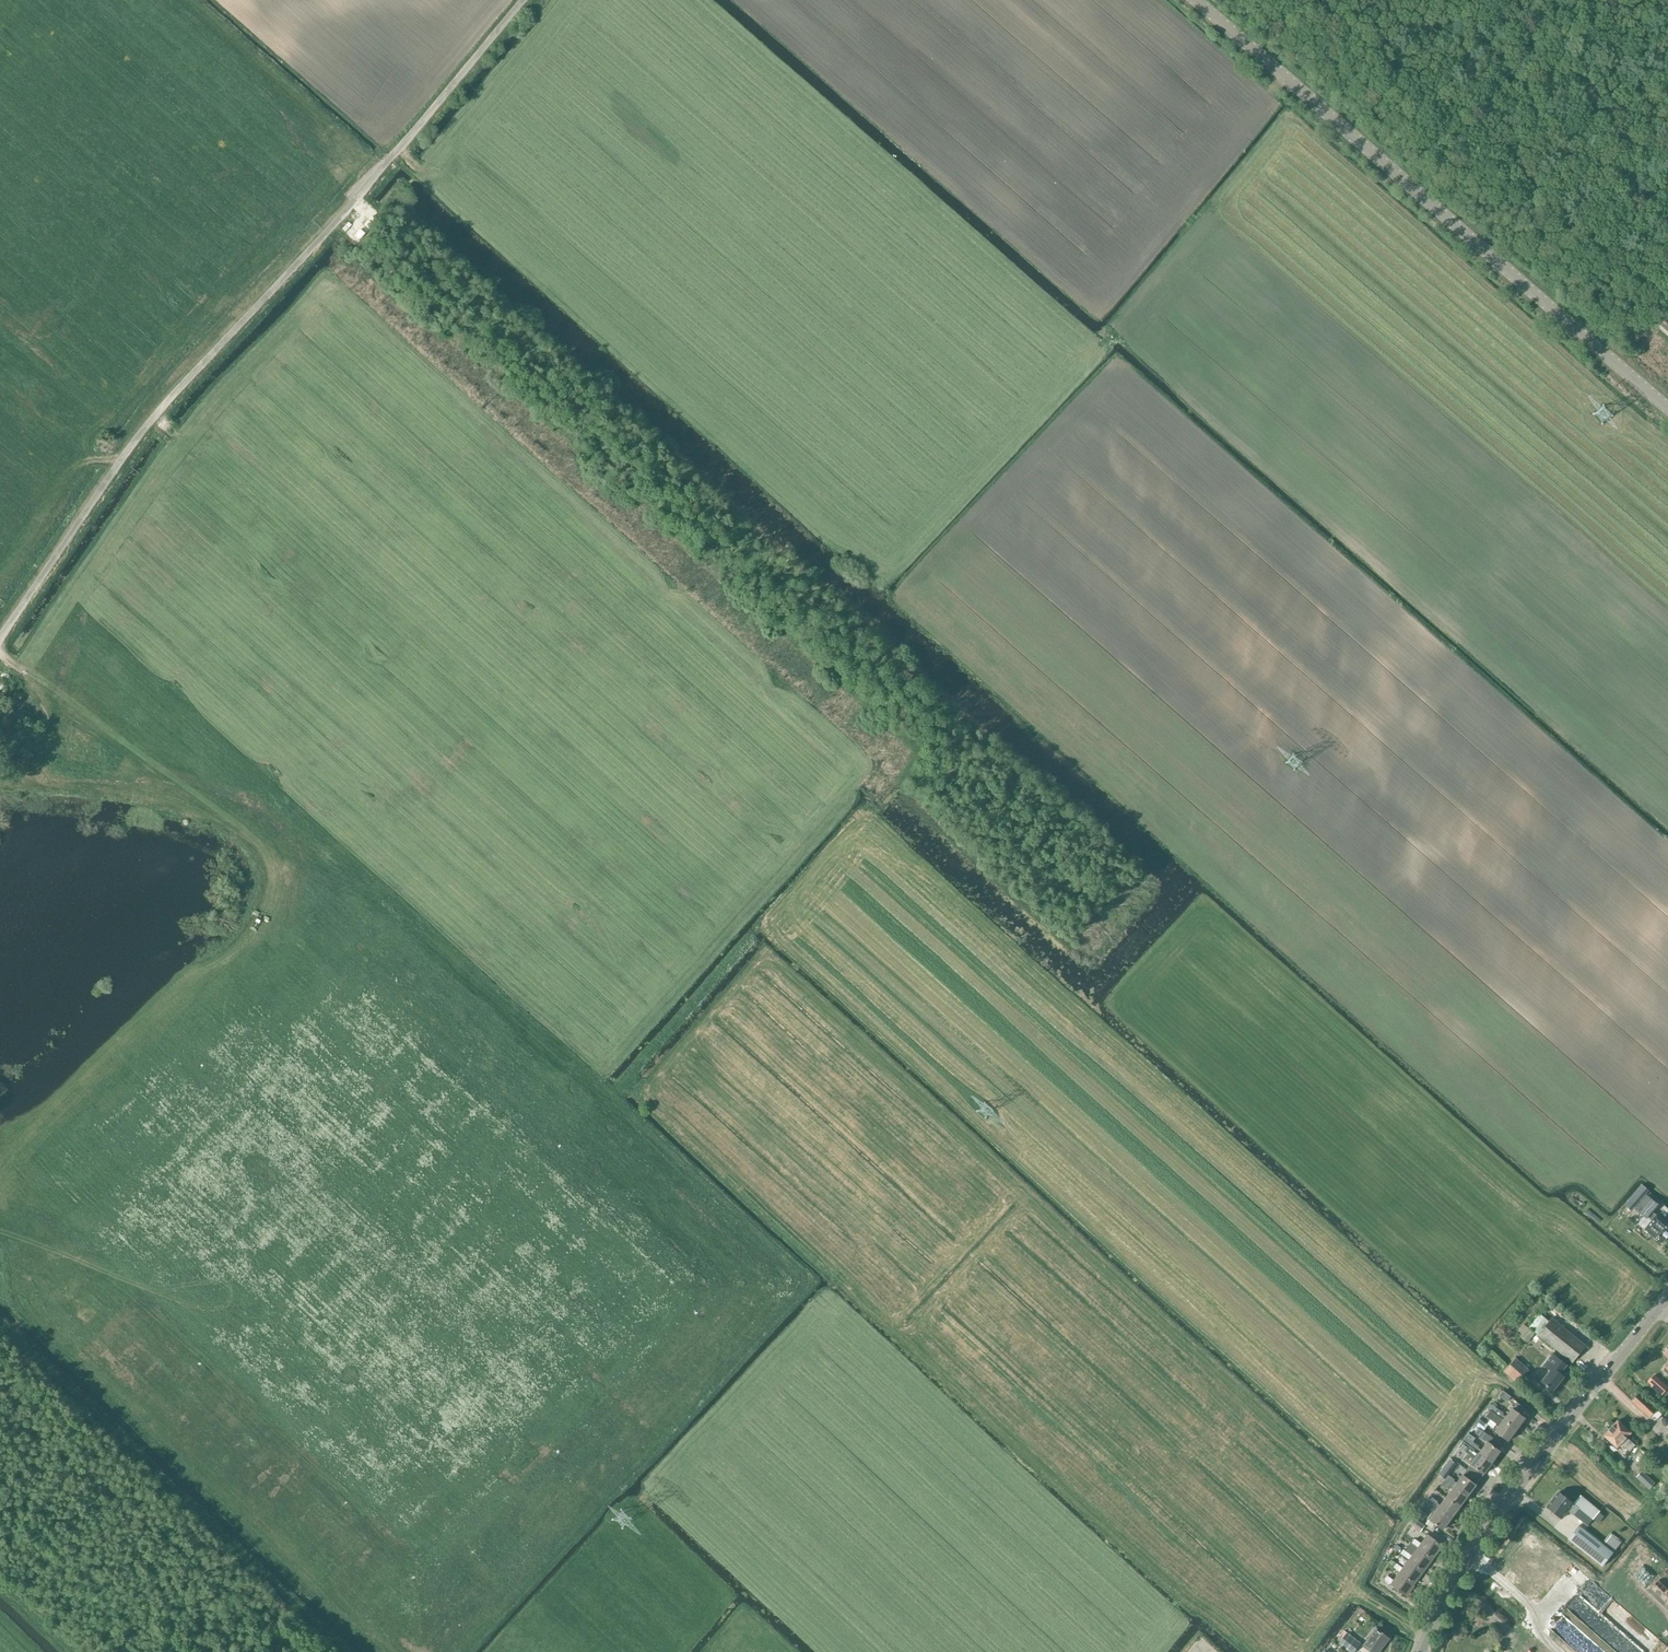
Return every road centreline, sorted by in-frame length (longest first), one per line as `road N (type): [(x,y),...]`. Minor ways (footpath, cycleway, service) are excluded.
road 1 (unclassified): [(0,640),(143,429),(359,196),(523,0)]
road 2 (tertiary): [(1667,415),(1179,0)]
road 3 (tertiary): [(1420,1651),(1506,1502),(1667,1296)]

